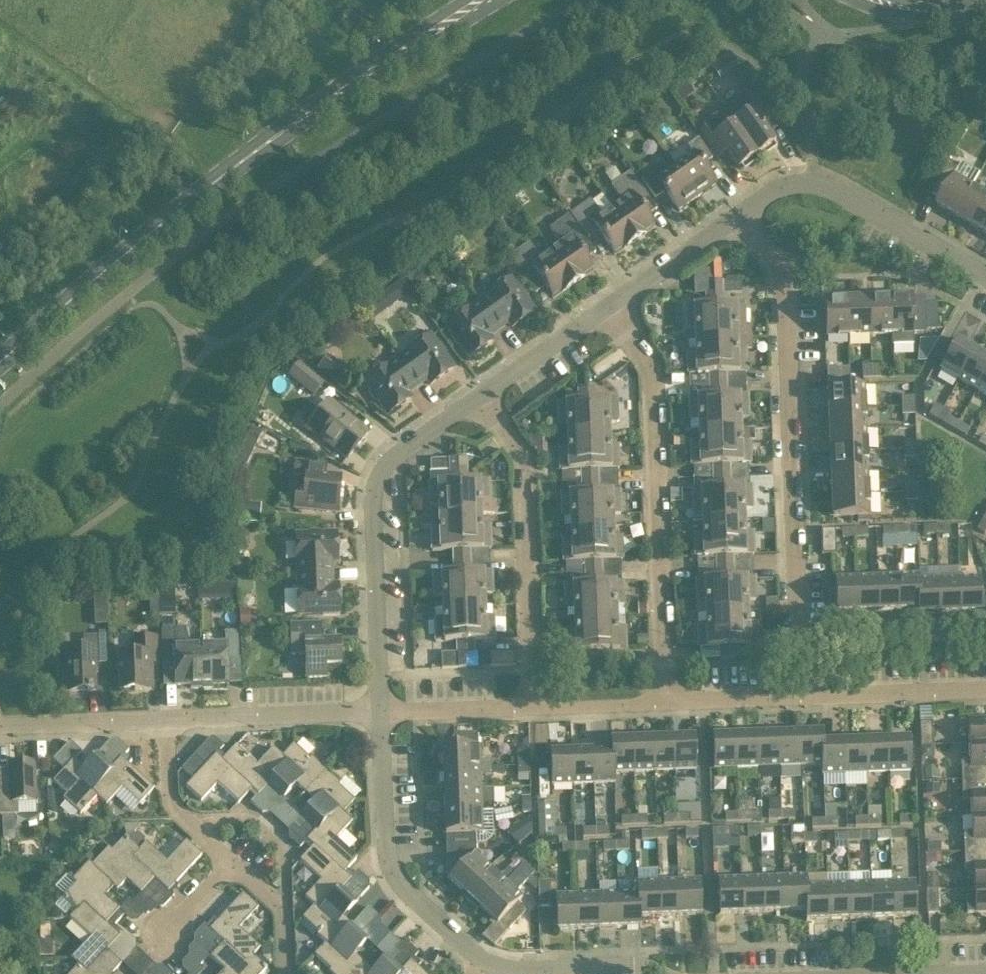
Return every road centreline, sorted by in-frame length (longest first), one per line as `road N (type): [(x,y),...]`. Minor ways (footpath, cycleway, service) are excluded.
road 1 (tertiary): [(0,362),(233,168),(489,0)]
road 2 (residential): [(802,696),(783,278),(738,213)]
road 3 (residential): [(666,702),(653,382),(607,306)]
road 4 (residential): [(381,712),(373,493),(407,446),(478,396)]
road 5 (residential): [(530,707),(525,471),(478,396)]
road 6 (residential): [(491,964),(390,868),(381,712)]
road 7 (residential): [(738,213),(778,188),(827,184),(985,277)]
road 8 (residential): [(167,719),(381,712)]
road 9 (residential): [(985,690),(802,696)]
road 10 (residential): [(660,973),(491,964)]
road 11 (residential): [(0,726),(167,719)]
road 12 (residential): [(286,911),(285,851),(250,820),(194,825)]
road 13 (residential): [(607,306),(738,213)]
road 14 (residential): [(478,396),(607,306)]
road 15 (residential): [(530,707),(381,712)]
road 16 (residential): [(802,696),(666,702)]
road 17 (residential): [(666,702),(530,707)]

